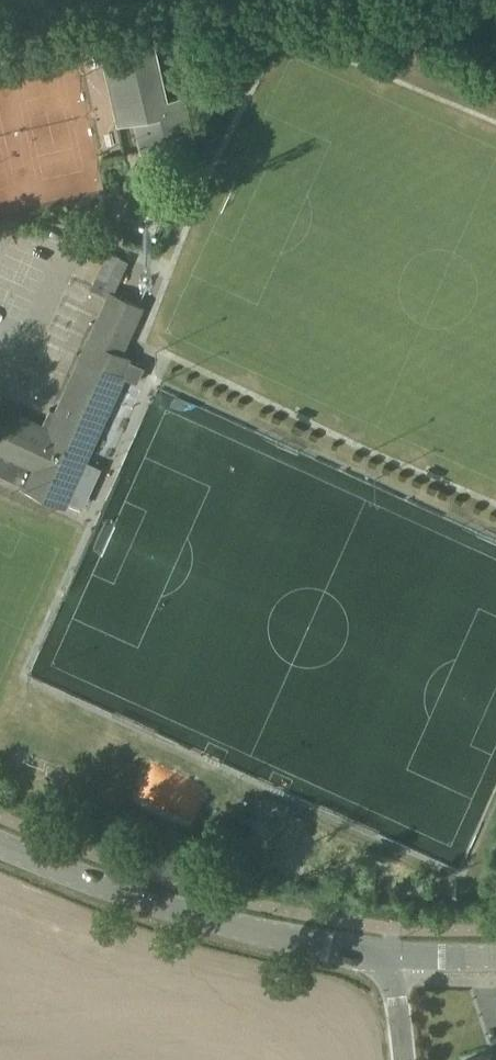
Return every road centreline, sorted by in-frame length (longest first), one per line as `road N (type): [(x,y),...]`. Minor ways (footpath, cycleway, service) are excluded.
road 1 (tertiary): [(394,954),(209,920),(0,844)]

